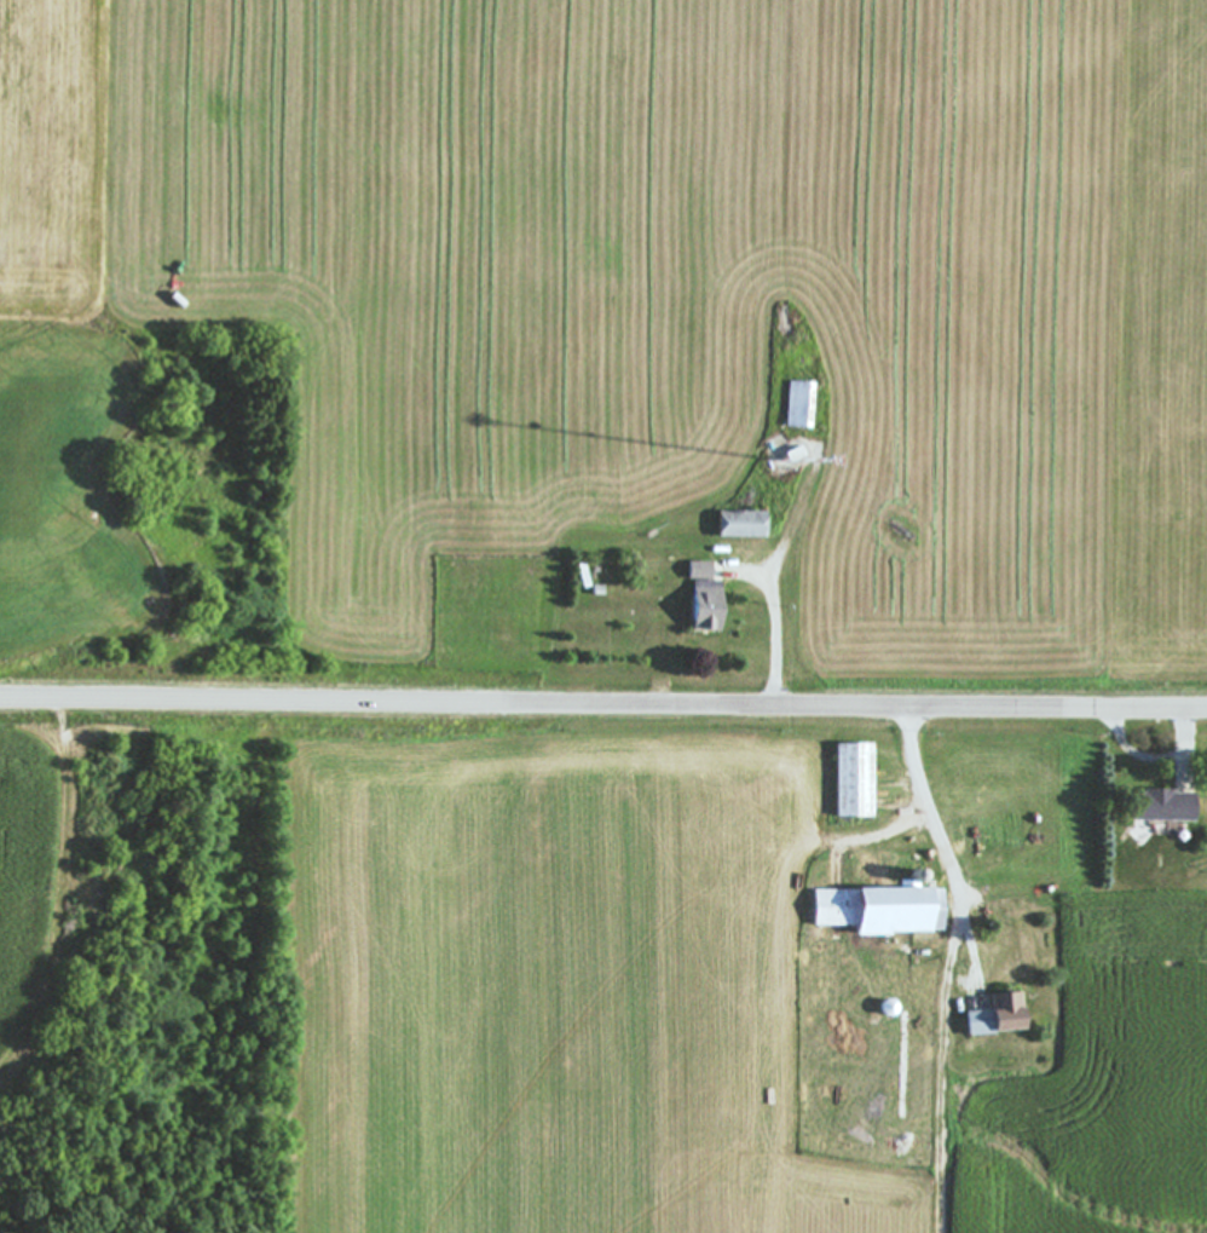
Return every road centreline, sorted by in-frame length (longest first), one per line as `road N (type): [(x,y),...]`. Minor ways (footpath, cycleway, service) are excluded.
road 1 (residential): [(1206,709),(0,701)]

